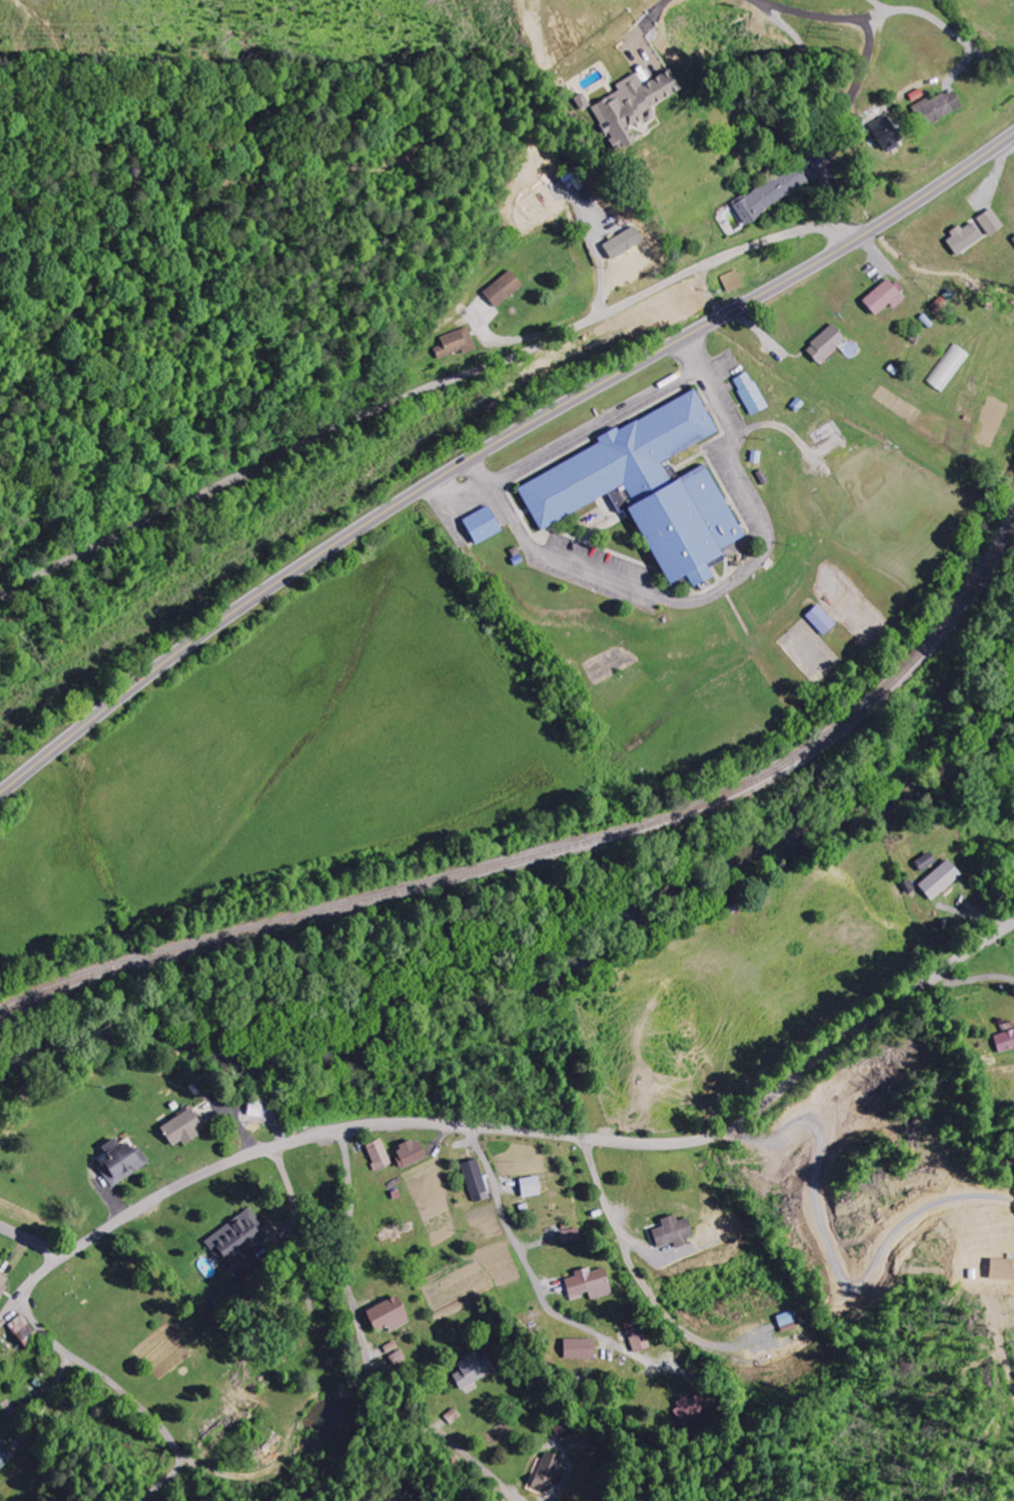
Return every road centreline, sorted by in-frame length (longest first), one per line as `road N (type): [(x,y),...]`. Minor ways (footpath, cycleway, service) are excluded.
road 1 (secondary): [(0,795),(221,623),(381,515),(869,232),(1013,134)]
road 2 (residential): [(60,1257),(228,1163),(362,1125),(467,1125),(648,1142),(707,1138),(739,1124),(830,1045),(1013,921)]
road 3 (residential): [(0,594),(300,443),(543,343),(721,257),(811,226),(869,232)]
road 4 (residential): [(341,1129),(352,1198),(345,1274),(369,1373),(406,1423),(452,1434)]
road 5 (residential): [(853,116),(816,86),(797,40),(710,3),(684,0),(664,9),(606,71)]
road 6 (residential): [(60,1257),(25,1294),(31,1316),(53,1342),(135,1401),(188,1457)]
road 7 (residential): [(467,1125),(542,1298),(592,1331)]
road 8 (residential): [(143,1500),(188,1457),(259,1480),(267,1500)]
road 9 (residential): [(838,228),(823,160),(853,116)]

